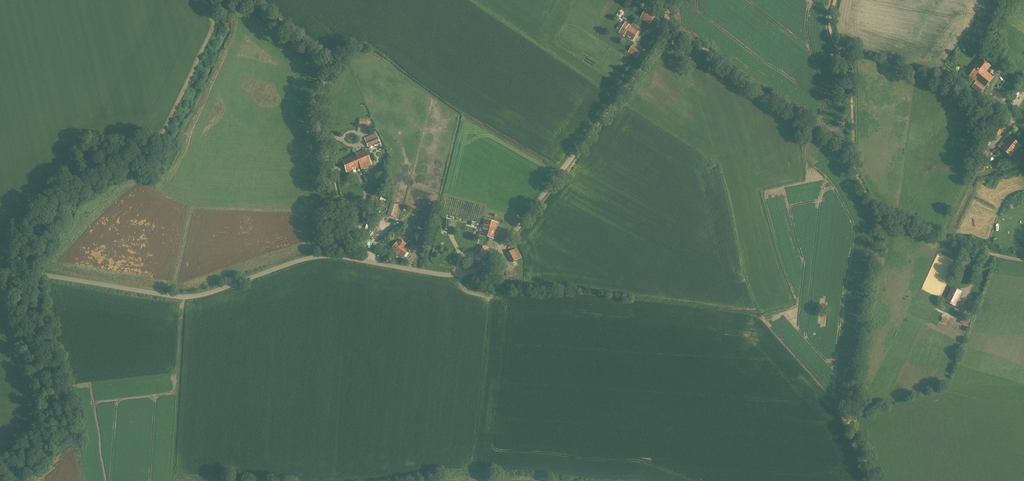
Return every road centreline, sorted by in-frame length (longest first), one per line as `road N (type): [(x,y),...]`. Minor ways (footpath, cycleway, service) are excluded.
road 1 (unclassified): [(0,273),(183,296),(311,256),(476,273),(641,72),(672,0)]
road 2 (track): [(878,215),(847,163),(689,40),(656,0)]
road 3 (track): [(347,256),(317,126),(333,61),(257,0)]
road 4 (track): [(872,480),(856,413),(878,215)]
road 5 (track): [(836,0),(849,166)]
road 6 (track): [(1023,261),(878,215)]

